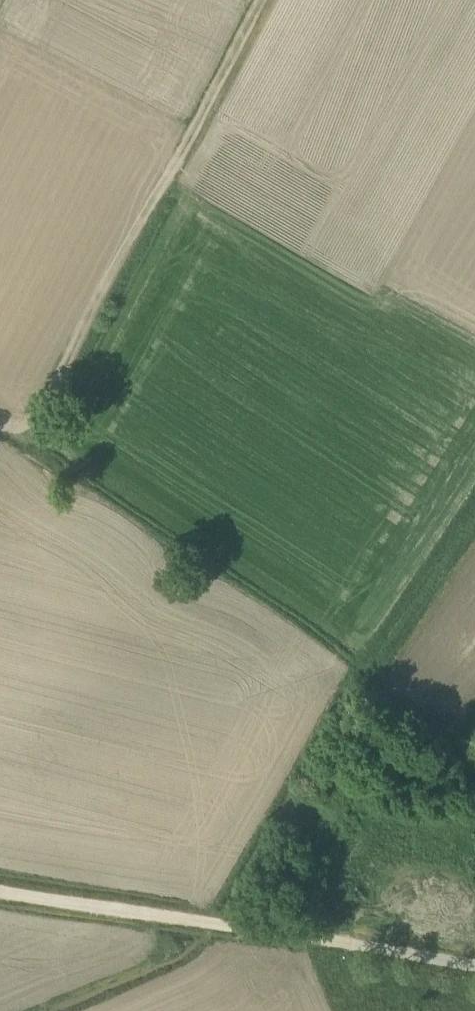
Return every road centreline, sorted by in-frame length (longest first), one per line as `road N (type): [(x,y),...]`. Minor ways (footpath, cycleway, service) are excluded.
road 1 (track): [(0,438),(20,448),(44,411),(266,0)]
road 2 (track): [(0,892),(357,947)]
road 3 (track): [(20,448),(312,646)]

